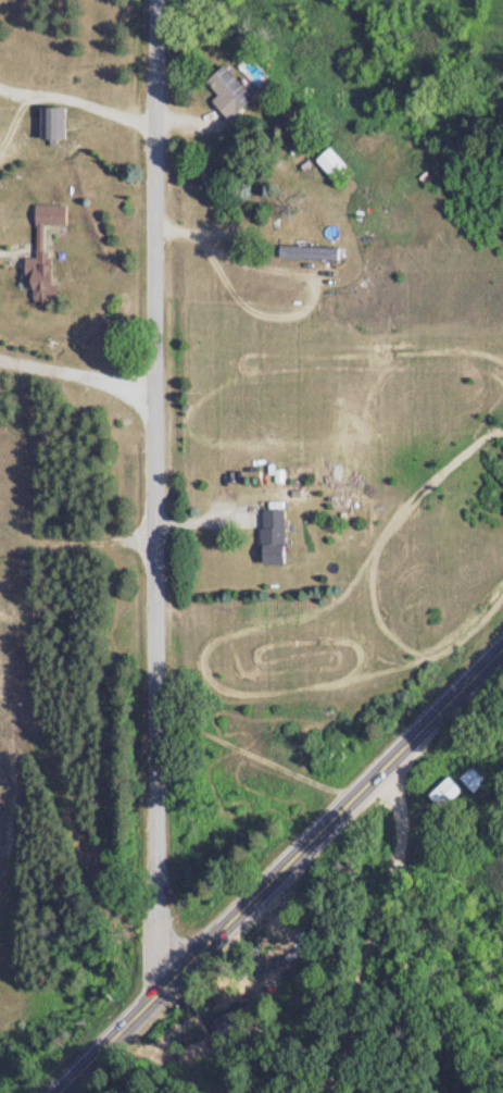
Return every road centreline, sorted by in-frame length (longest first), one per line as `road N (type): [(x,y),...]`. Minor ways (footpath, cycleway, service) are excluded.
road 1 (residential): [(161,991),(159,0)]
road 2 (tertiary): [(60,1092),(502,648)]

